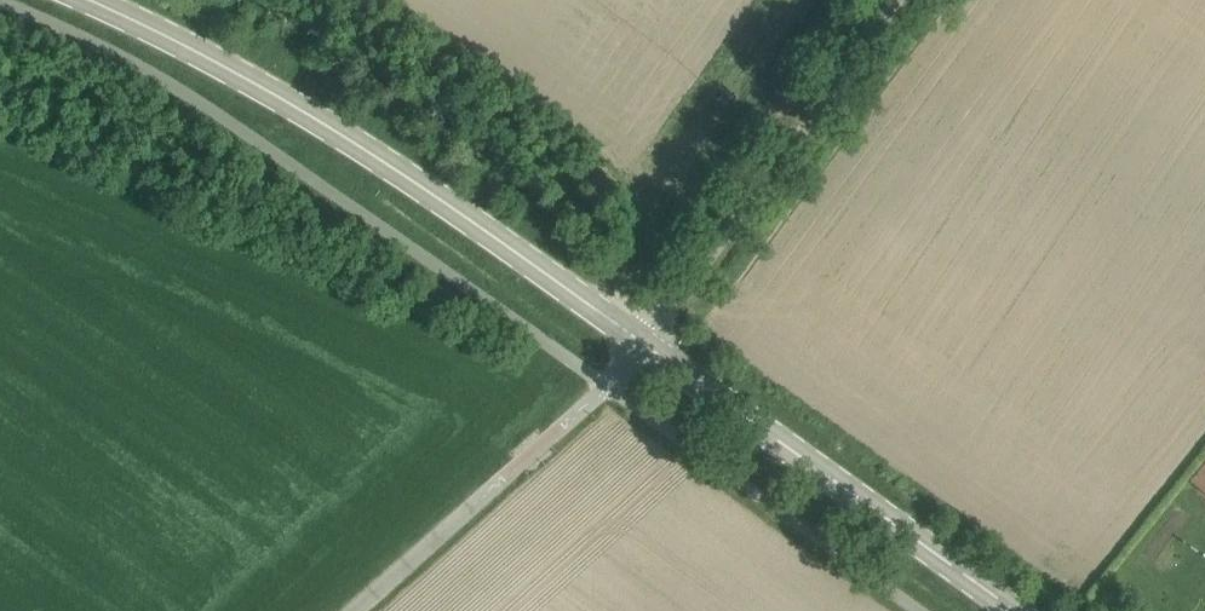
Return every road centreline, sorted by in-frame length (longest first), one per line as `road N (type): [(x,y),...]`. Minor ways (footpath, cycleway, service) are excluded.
road 1 (tertiary): [(645,343),(267,95),(65,0)]
road 2 (tertiary): [(1017,610),(645,343)]
road 3 (track): [(645,343),(888,0)]
road 4 (unclassified): [(353,610),(609,385),(645,343)]

